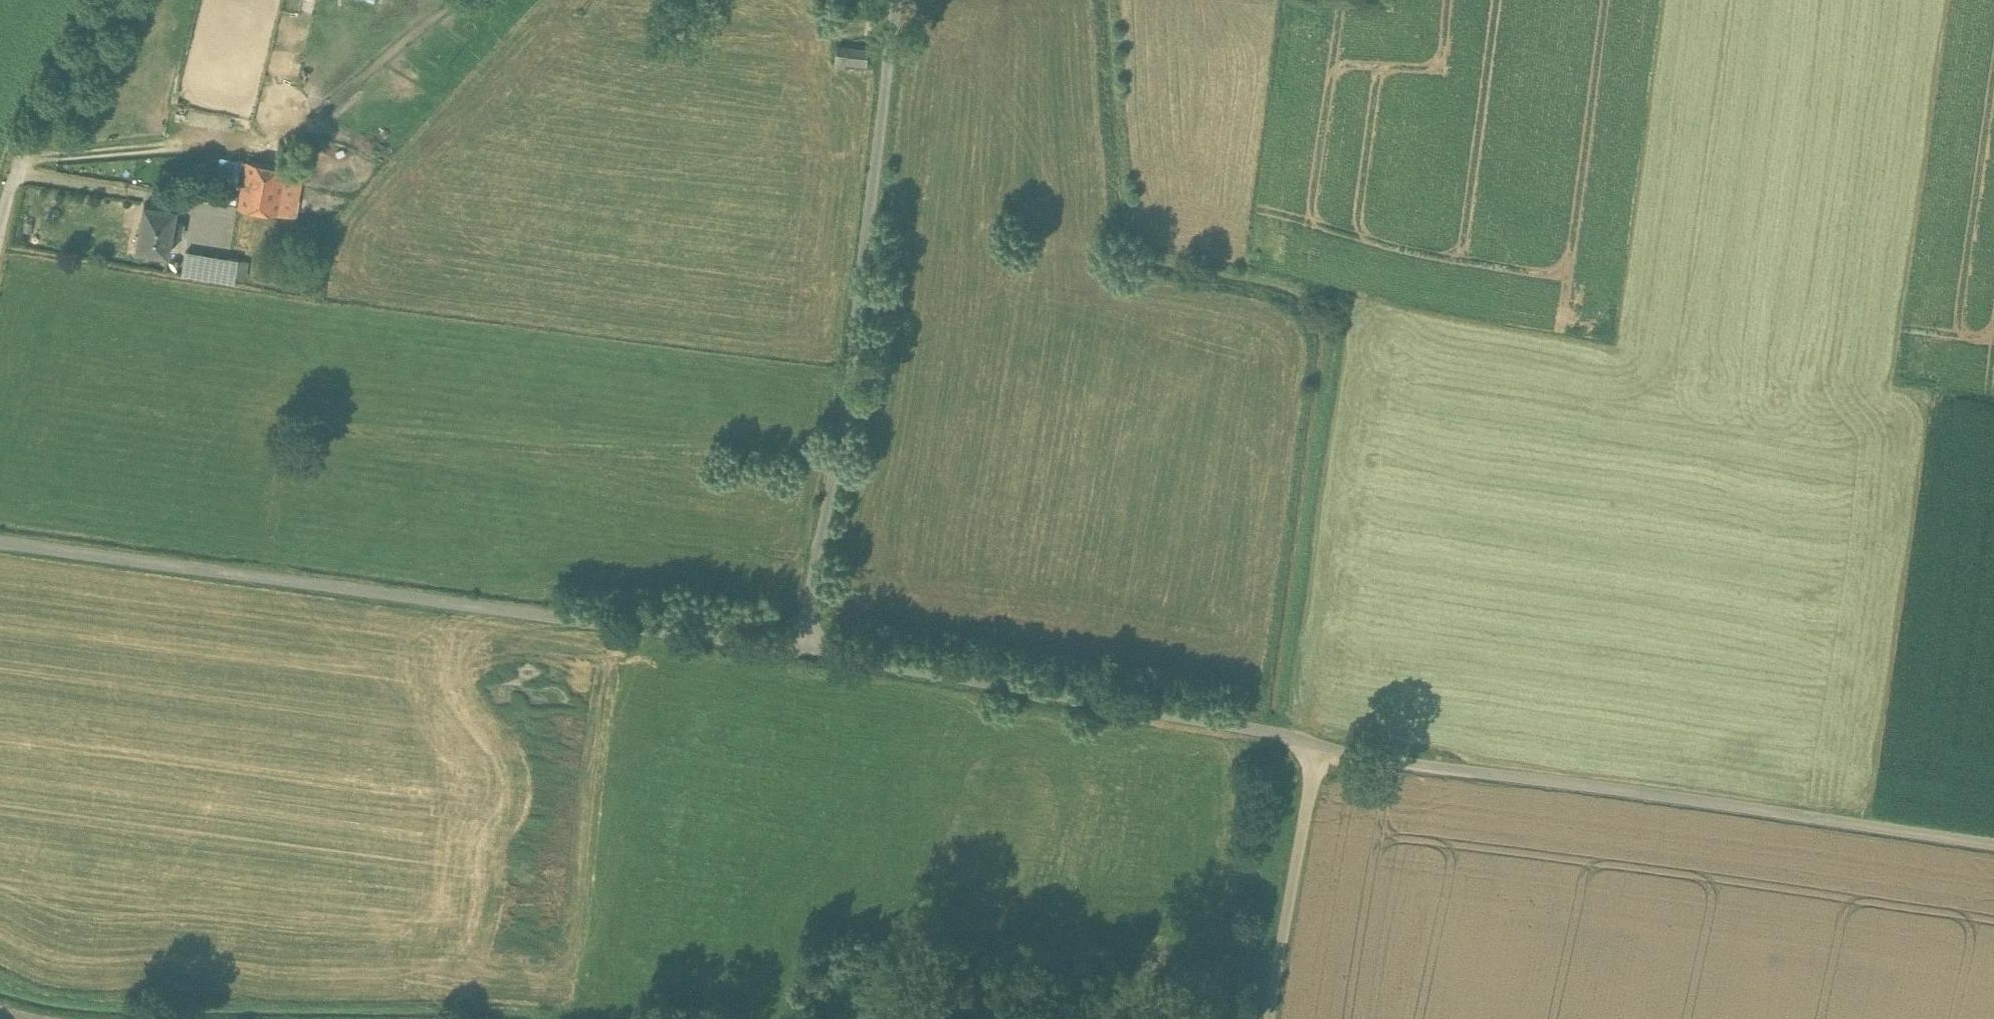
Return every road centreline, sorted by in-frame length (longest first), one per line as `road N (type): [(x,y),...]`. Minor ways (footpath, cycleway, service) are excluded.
road 1 (unclassified): [(0,542),(806,652)]
road 2 (unclassified): [(1318,746),(1993,847)]
road 3 (unclassified): [(806,652),(897,0)]
road 4 (unclassified): [(806,652),(1318,746)]
road 5 (unclassified): [(1318,746),(1270,1018)]
road 6 (unclassified): [(0,239),(18,158),(99,0)]

